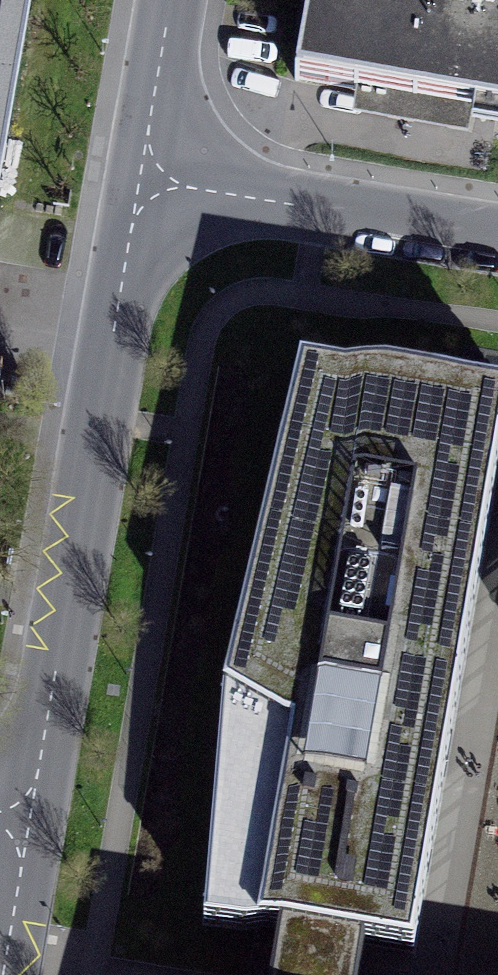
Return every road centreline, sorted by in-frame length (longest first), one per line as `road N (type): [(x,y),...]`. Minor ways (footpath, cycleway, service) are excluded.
road 1 (residential): [(31,819),(136,178)]
road 2 (residential): [(136,178),(497,233)]
road 3 (residential): [(136,178),(169,0)]
road 4 (residential): [(4,974),(31,819)]

